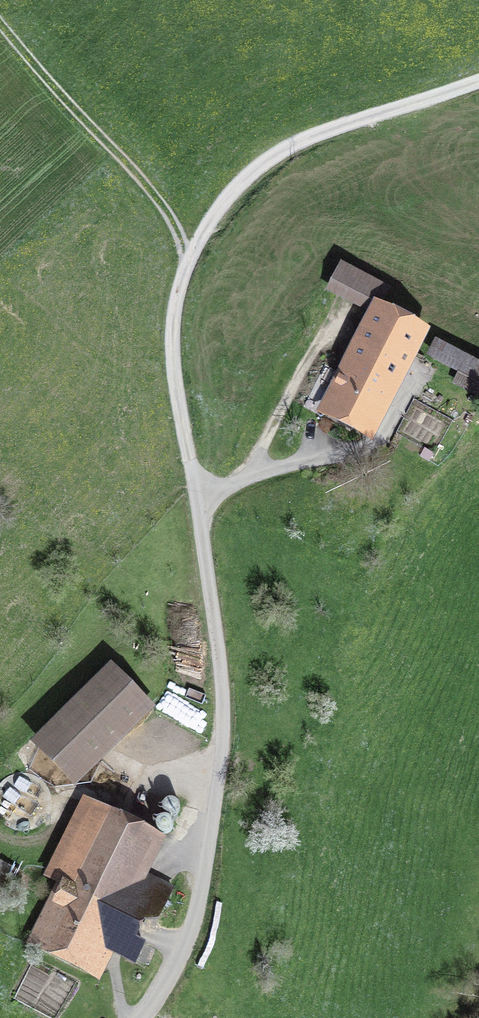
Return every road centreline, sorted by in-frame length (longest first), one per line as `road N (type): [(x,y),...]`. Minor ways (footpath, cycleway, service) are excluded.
road 1 (unclassified): [(478,86),(279,157),(244,184),(187,268),(172,355),(199,499),(223,725),(199,906),(172,972),(141,1017)]
road 2 (track): [(187,268),(175,223),(155,197),(0,22)]
road 3 (track): [(336,448),(199,499)]

